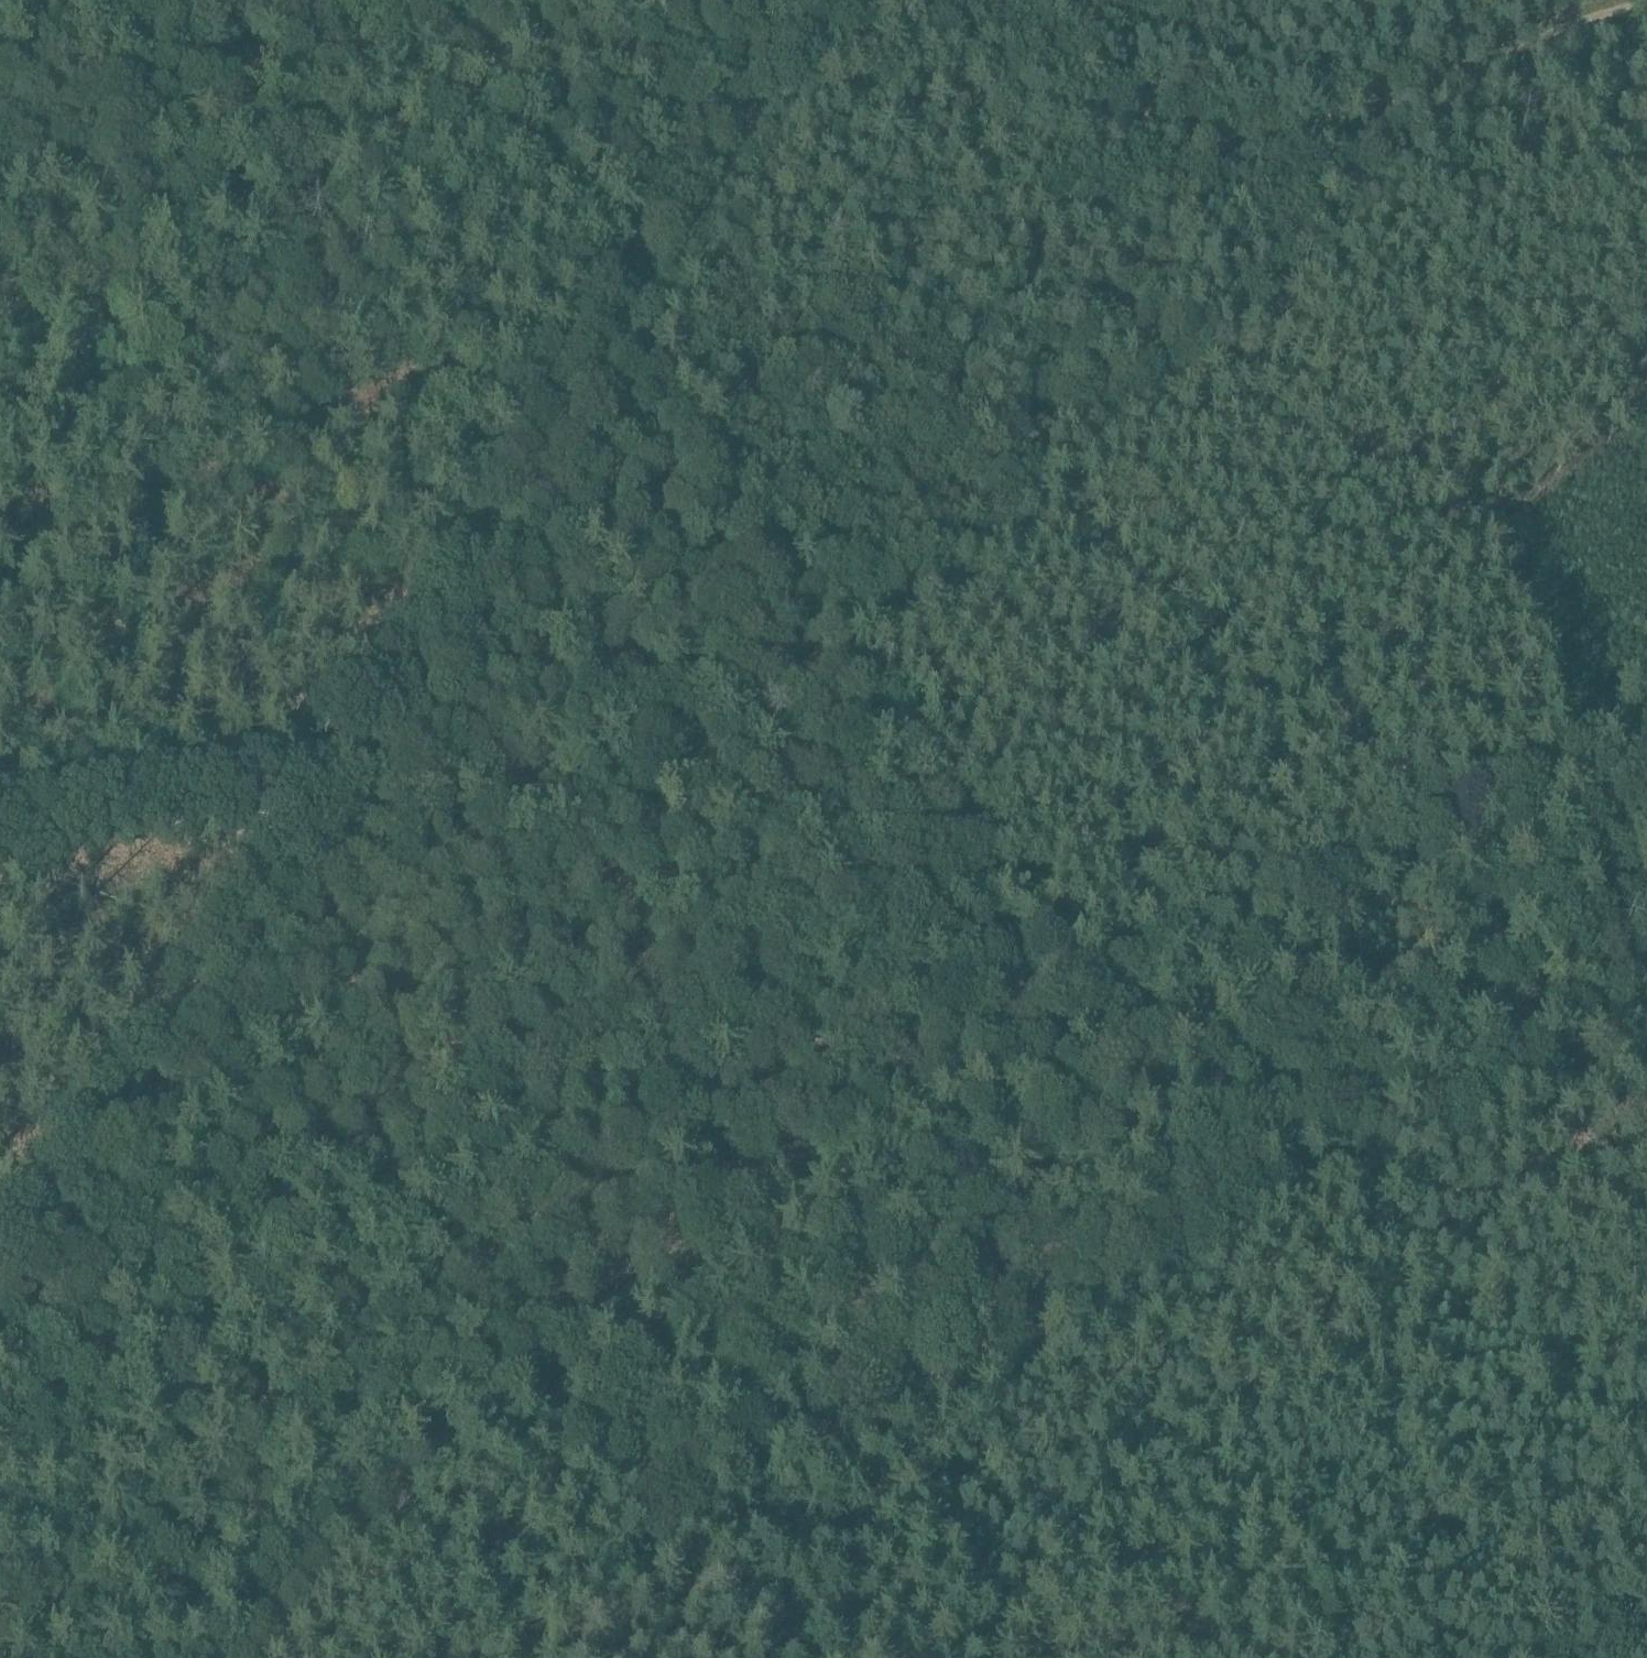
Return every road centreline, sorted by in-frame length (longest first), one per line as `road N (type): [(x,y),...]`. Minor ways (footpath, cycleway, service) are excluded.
road 1 (track): [(0,143),(333,164),(459,149),(624,108),(859,102),(1000,110),(1242,145),(1318,139),(1610,3)]
road 2 (track): [(1071,997),(800,1168),(566,1343),(449,1448),(277,1657)]
road 3 (track): [(0,846),(313,811),(421,617),(621,334)]
road 4 (track): [(1071,997),(621,334)]
road 5 (track): [(1646,735),(1510,789),(1071,997)]
road 6 (track): [(0,1289),(313,811)]
road 7 (track): [(621,334),(755,103),(826,0)]

